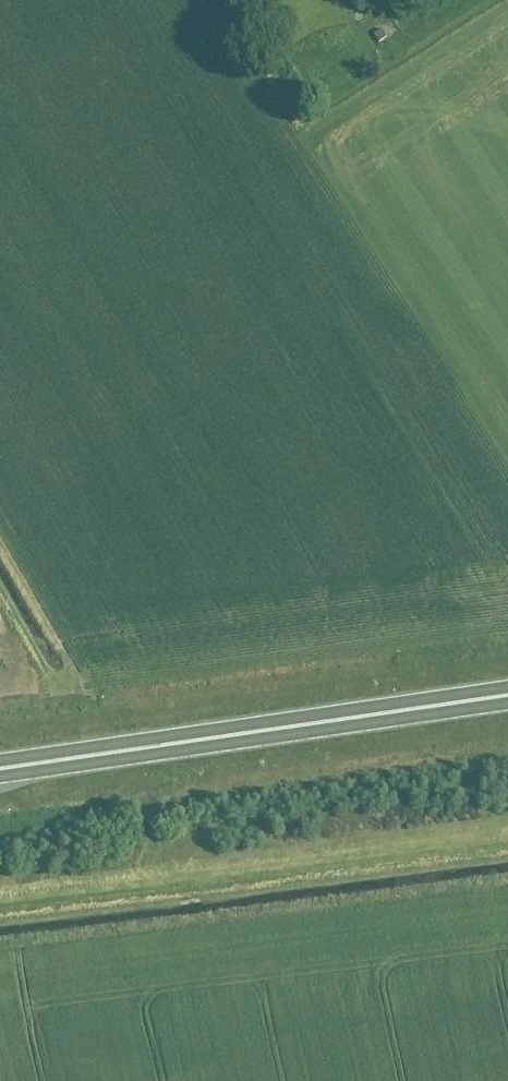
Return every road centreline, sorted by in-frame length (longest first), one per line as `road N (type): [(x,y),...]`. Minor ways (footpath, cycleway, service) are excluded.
road 1 (trunk): [(0,770),(507,697)]

